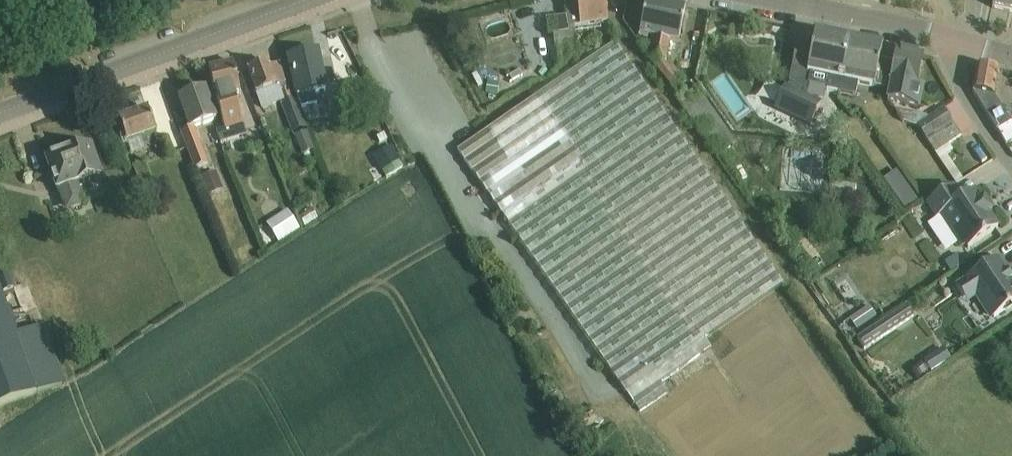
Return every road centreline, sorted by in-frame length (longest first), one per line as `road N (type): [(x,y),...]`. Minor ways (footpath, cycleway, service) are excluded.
road 1 (tertiary): [(0,112),(304,0)]
road 2 (tertiary): [(947,39),(768,0)]
road 3 (residential): [(947,39),(962,94),(1011,167)]

